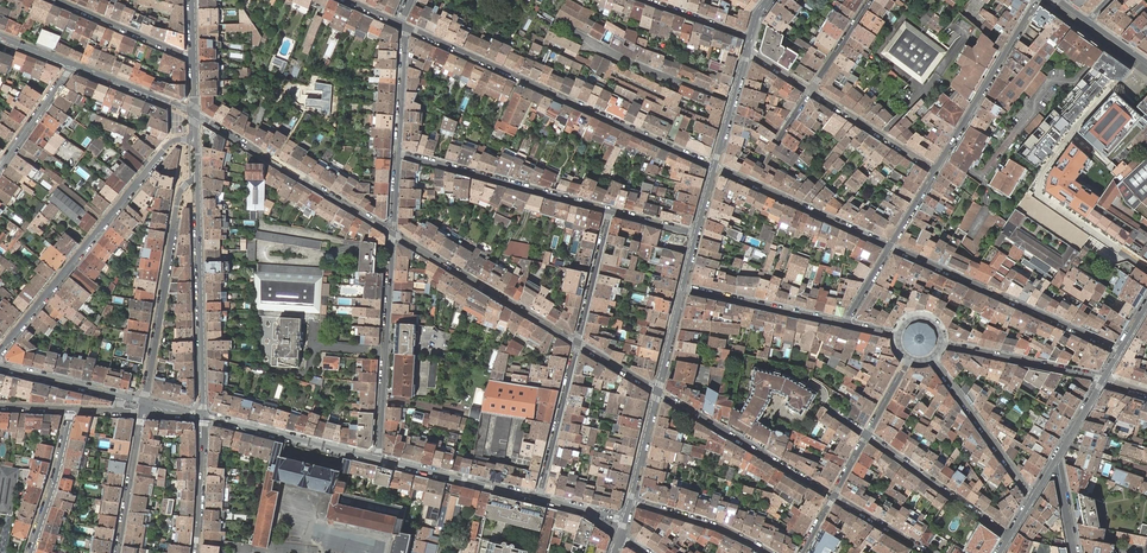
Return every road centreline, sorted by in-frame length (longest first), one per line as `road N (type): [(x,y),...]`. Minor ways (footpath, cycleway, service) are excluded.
road 1 (residential): [(715,167),(403,24)]
road 2 (residential): [(191,139),(163,149),(0,351)]
road 3 (residential): [(1120,351),(891,247)]
road 4 (tertiary): [(204,416),(198,178)]
road 5 (residential): [(145,402),(178,198),(198,178)]
road 6 (tertiary): [(195,114),(393,234)]
road 7 (residential): [(393,234),(377,458)]
road 8 (residential): [(610,210),(398,155)]
road 9 (tertiary): [(393,234),(578,343)]
road 10 (tertiary): [(658,391),(833,495)]
road 11 (residential): [(1039,0),(936,170)]
road 12 (residential): [(891,247),(715,167)]
road 13 (residential): [(563,26),(733,101)]
road 14 (residential): [(377,458),(204,416)]
road 15 (residential): [(1009,536),(867,434)]
road 16 (residential): [(933,359),(1035,494)]
road 17 (residential): [(539,498),(377,458)]
road 18 (residential): [(1104,379),(942,344)]
road 19 (residential): [(845,323),(683,288)]
road 20 (residential): [(539,498),(578,343)]
road 21 (residential): [(145,402),(0,366)]
road 22 (residential): [(936,170),(810,90)]
road 23 (residential): [(30,552),(70,409)]
road 24 (residential): [(769,552),(720,526),(631,500)]
road 25 (residential): [(194,56),(58,0)]
road 26 (residential): [(143,412),(118,552)]
road 27 (residential): [(578,343),(610,210)]
road 28 (tertiary): [(196,552),(204,416)]
road 29 (residential): [(403,24),(398,155)]
road 30 (tertiary): [(71,65),(191,111)]
road 31 (residential): [(0,168),(71,65)]

